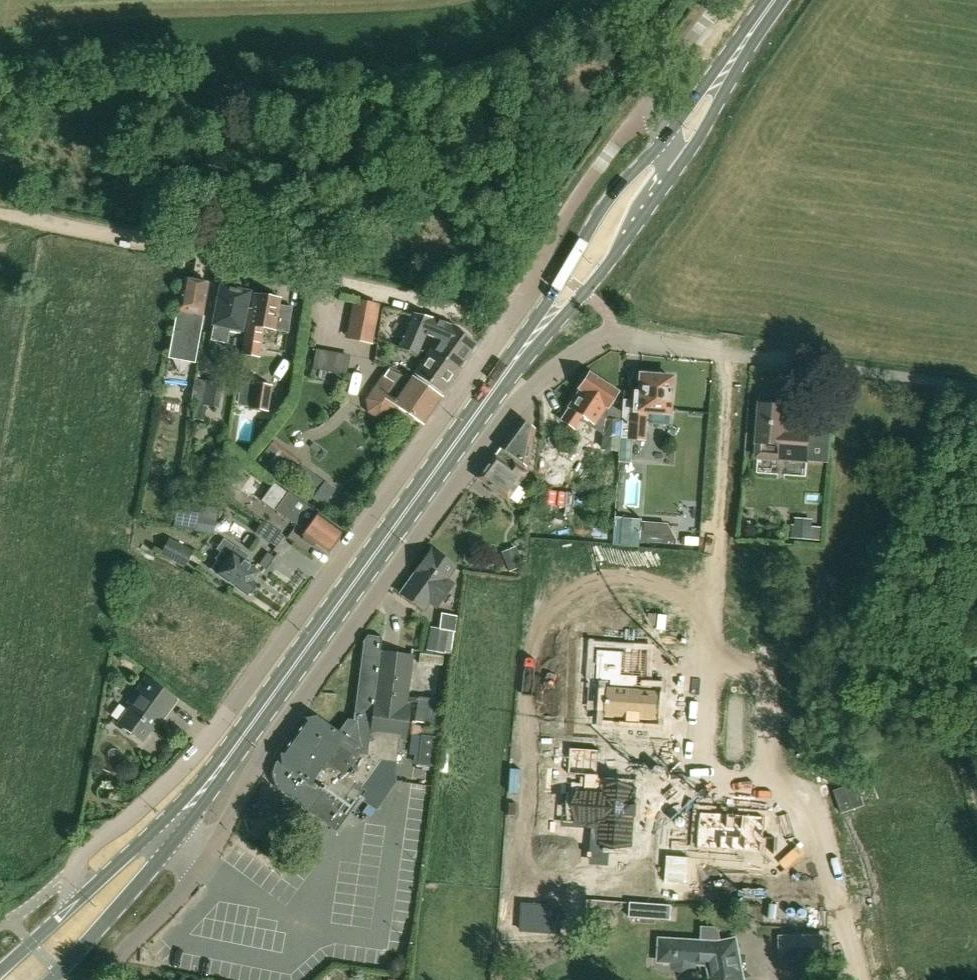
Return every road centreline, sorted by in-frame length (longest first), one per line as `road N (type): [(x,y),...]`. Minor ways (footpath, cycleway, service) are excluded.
road 1 (unclassified): [(98,979),(192,881),(253,771),(508,413),(548,374),(612,340)]
road 2 (unclassified): [(541,261),(509,322),(193,760),(85,849),(75,903)]
road 3 (track): [(509,322),(0,217)]
road 4 (primary): [(217,772),(512,363)]
road 5 (residential): [(728,356),(709,664)]
road 6 (primary): [(664,139),(608,199),(512,363)]
road 7 (primary): [(51,979),(162,856),(217,772)]
road 8 (primary): [(512,363),(585,293),(676,167)]
road 9 (unclassified): [(976,387),(728,356)]
road 10 (residential): [(776,787),(800,795),(813,811),(856,979)]
road 11 (unclassified): [(541,261),(658,89)]
road 12 (primary): [(217,772),(75,903)]
road 13 (residential): [(709,664),(704,765),(721,782),(776,787)]
road 14 (residential): [(709,664),(759,670),(770,680),(776,787)]
road 15 (primary): [(676,167),(740,65),(755,26)]
road 16 (primary): [(755,26),(664,139)]

